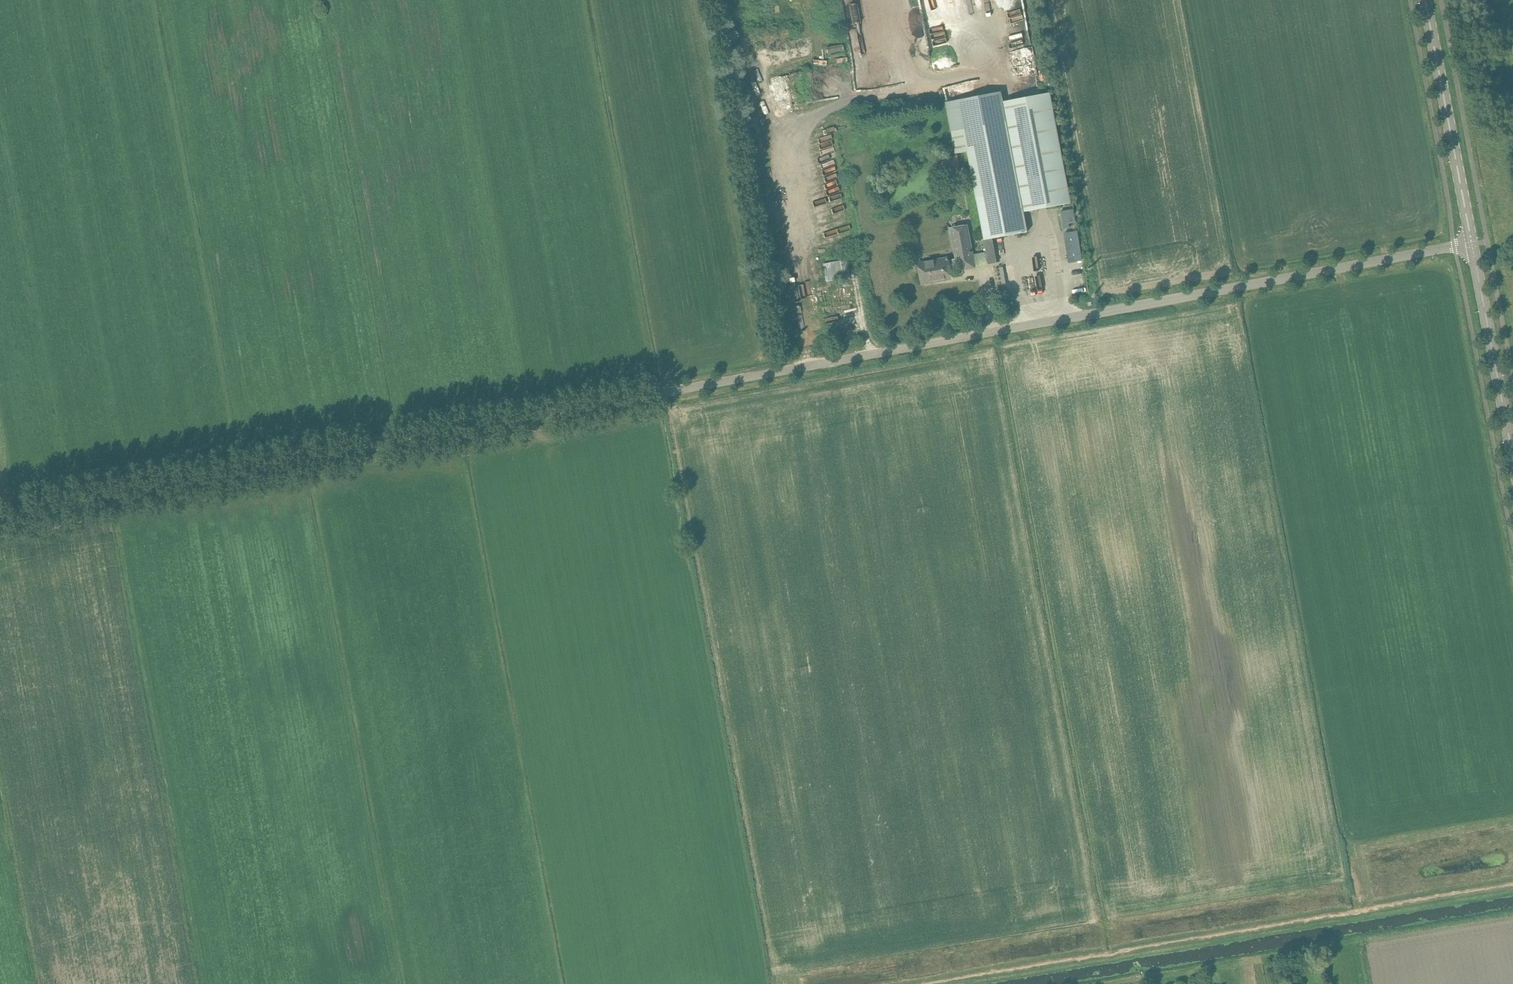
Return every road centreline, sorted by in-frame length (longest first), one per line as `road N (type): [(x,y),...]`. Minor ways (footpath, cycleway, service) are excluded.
road 1 (unclassified): [(0,516),(1472,245)]
road 2 (tertiary): [(1472,245),(1426,0)]
road 3 (tertiary): [(1512,458),(1472,245)]

